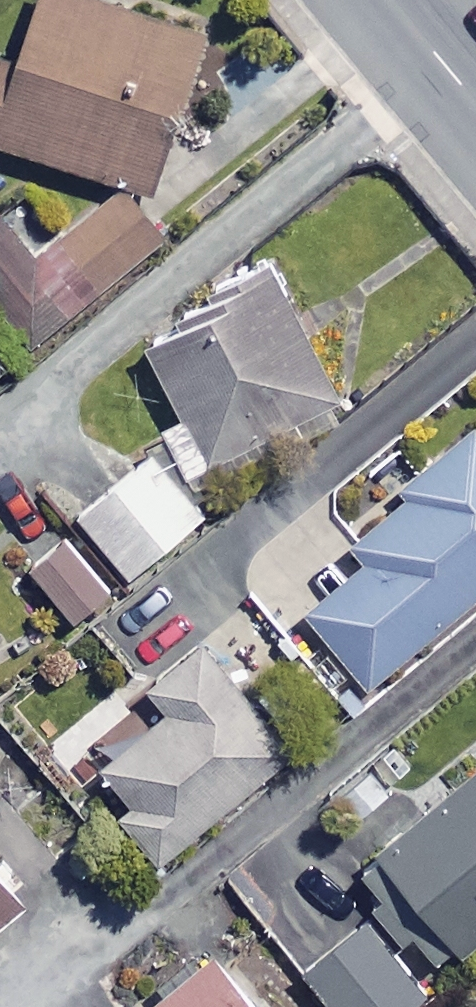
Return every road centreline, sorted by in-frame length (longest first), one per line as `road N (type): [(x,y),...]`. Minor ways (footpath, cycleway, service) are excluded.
road 1 (tertiary): [(391,0),(475,103)]

